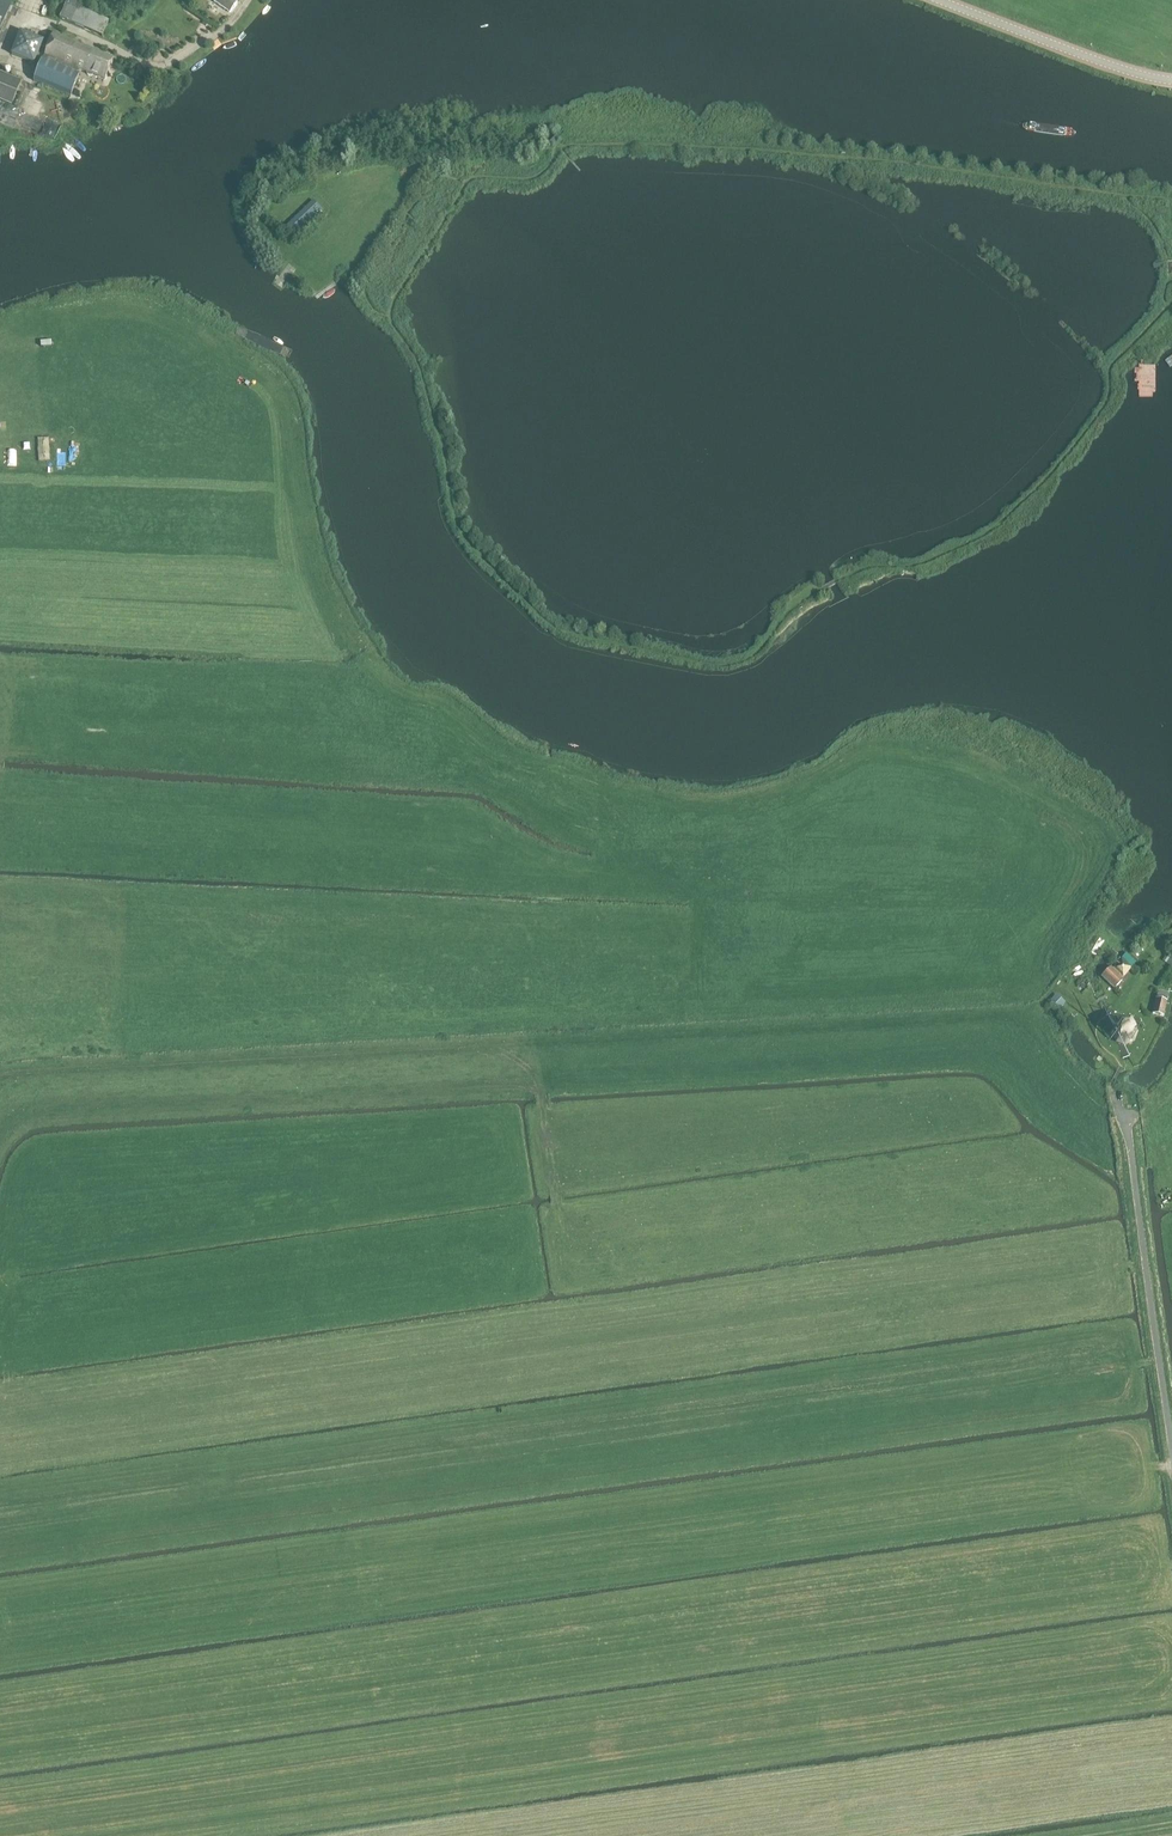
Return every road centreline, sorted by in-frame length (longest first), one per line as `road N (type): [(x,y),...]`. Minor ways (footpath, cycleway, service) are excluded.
road 1 (unclassified): [(1171,1424),(1125,1119),(1112,1091)]
road 2 (unclassified): [(0,54),(12,28),(37,20),(156,66),(219,32),(247,0)]
road 3 (track): [(0,418),(177,391),(198,384),(238,334)]
road 4 (tertiary): [(1171,81),(939,0)]

